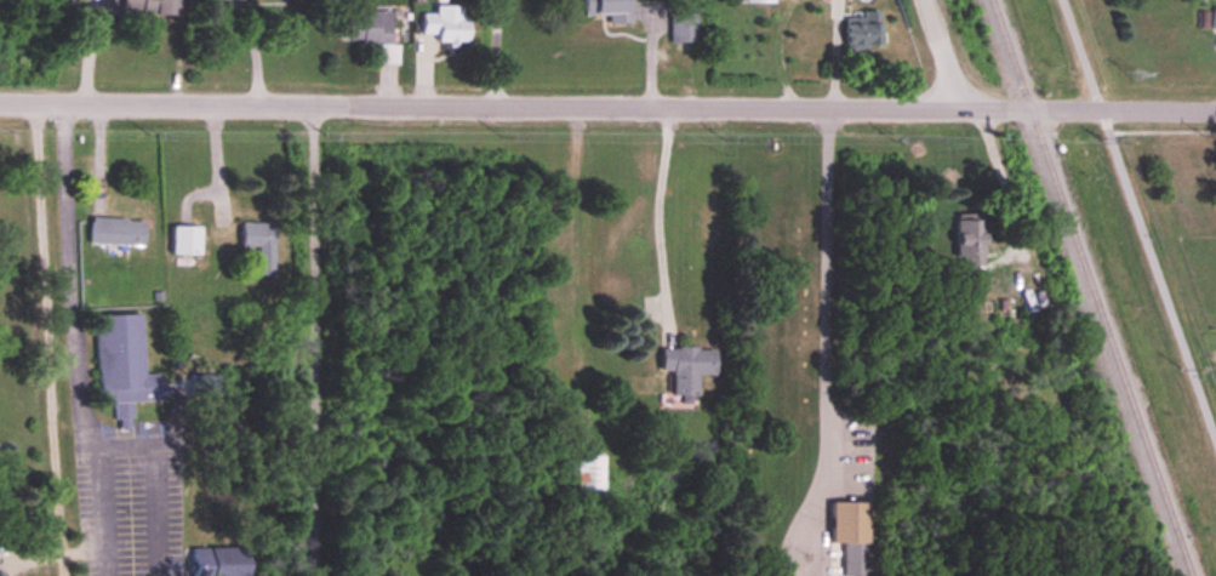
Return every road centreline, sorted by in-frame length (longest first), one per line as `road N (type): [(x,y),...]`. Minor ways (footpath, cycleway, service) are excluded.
road 1 (residential): [(1215,108),(0,104)]
road 2 (residential): [(47,104),(76,575)]

